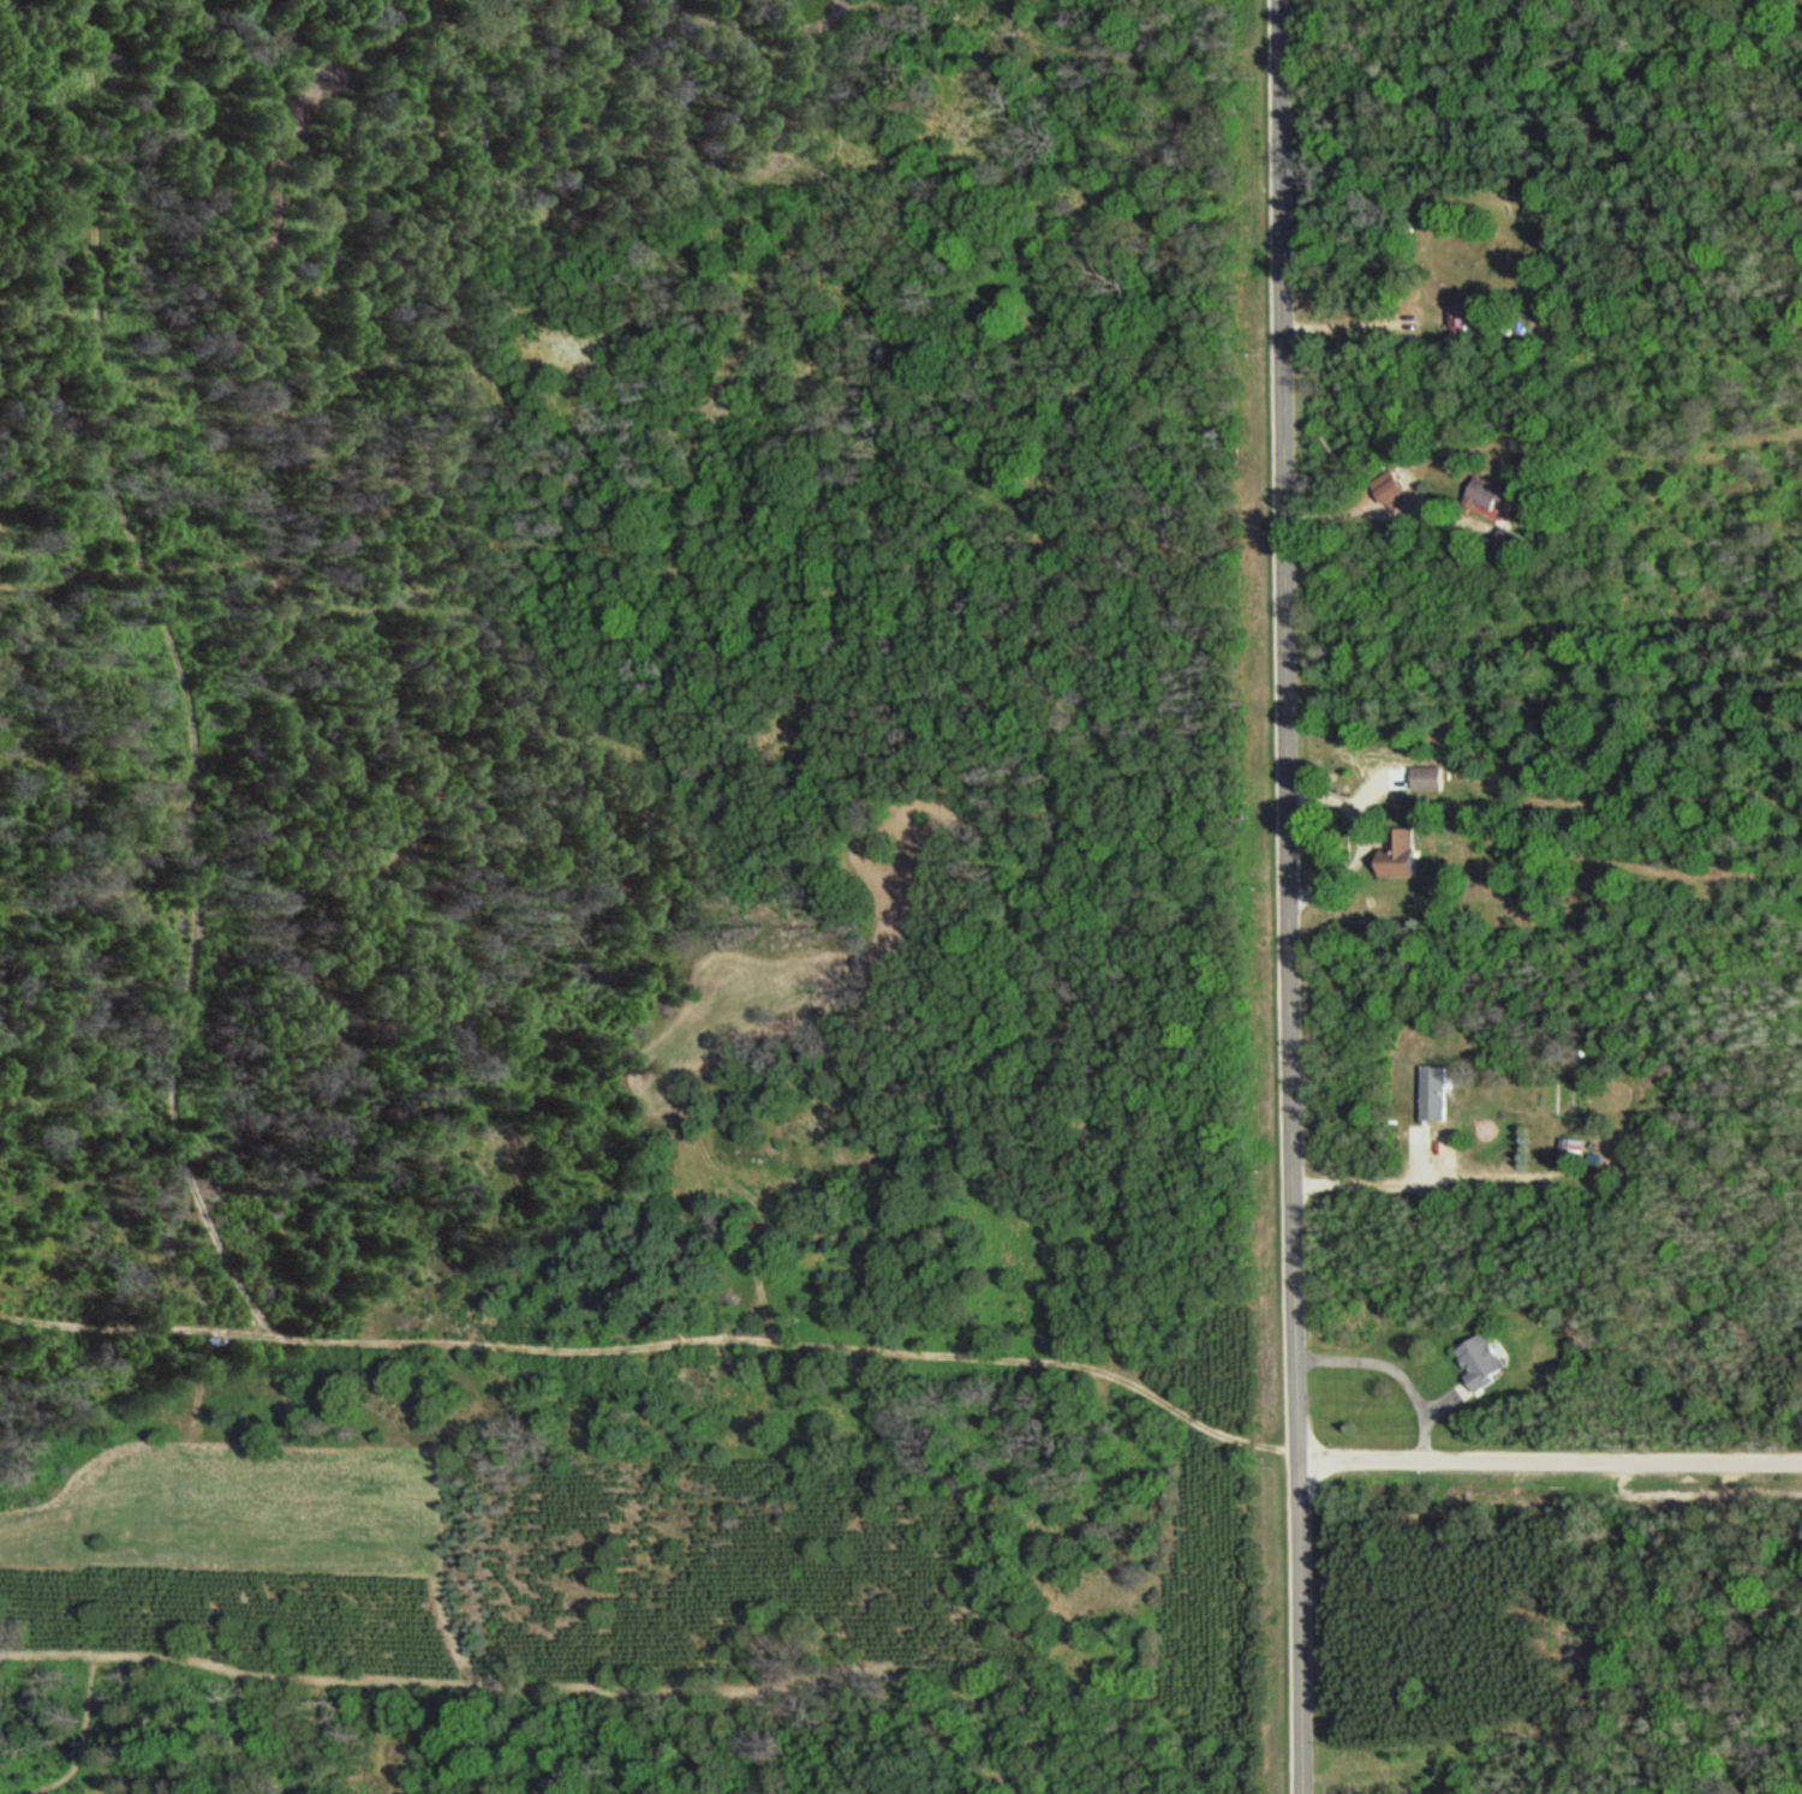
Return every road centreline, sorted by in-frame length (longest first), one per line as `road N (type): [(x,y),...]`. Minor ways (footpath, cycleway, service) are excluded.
road 1 (residential): [(1304,1793),(1278,0)]
road 2 (residential): [(1300,1464),(1801,1464)]

